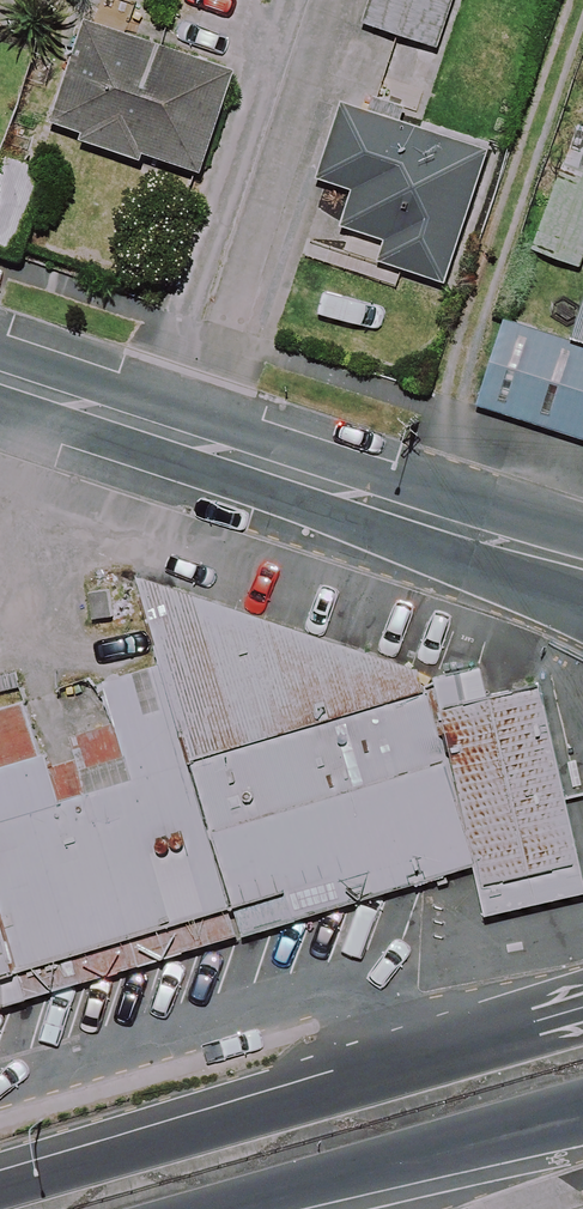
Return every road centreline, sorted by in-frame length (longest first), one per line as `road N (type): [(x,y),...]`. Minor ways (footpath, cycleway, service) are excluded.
road 1 (primary): [(0,1186),(582,996)]
road 2 (tertiary): [(477,534),(0,378)]
road 3 (primary): [(582,1103),(193,1208)]

